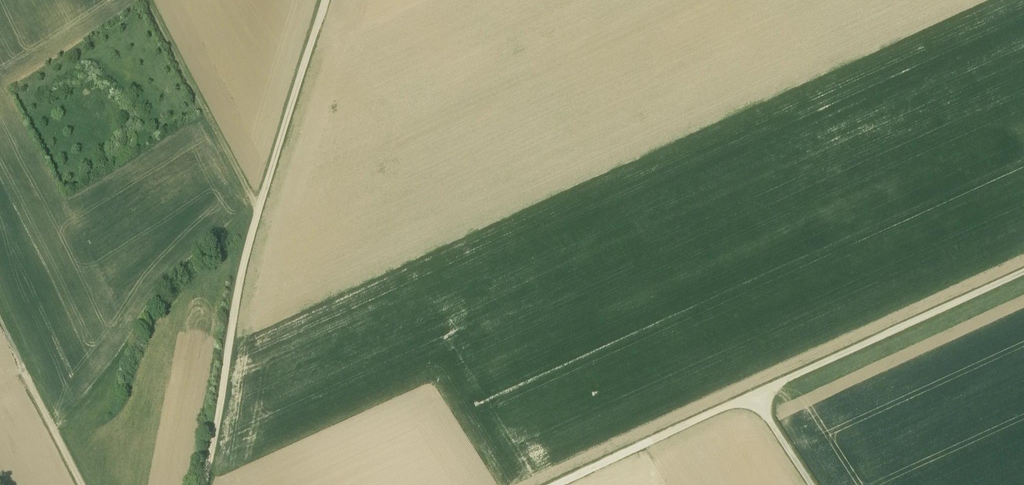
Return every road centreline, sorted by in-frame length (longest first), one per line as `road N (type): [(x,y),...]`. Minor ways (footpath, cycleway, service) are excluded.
road 1 (track): [(325,0),(243,262),(204,484)]
road 2 (track): [(1023,272),(755,395)]
road 3 (track): [(755,395),(553,484)]
road 4 (track): [(83,484),(24,373)]

